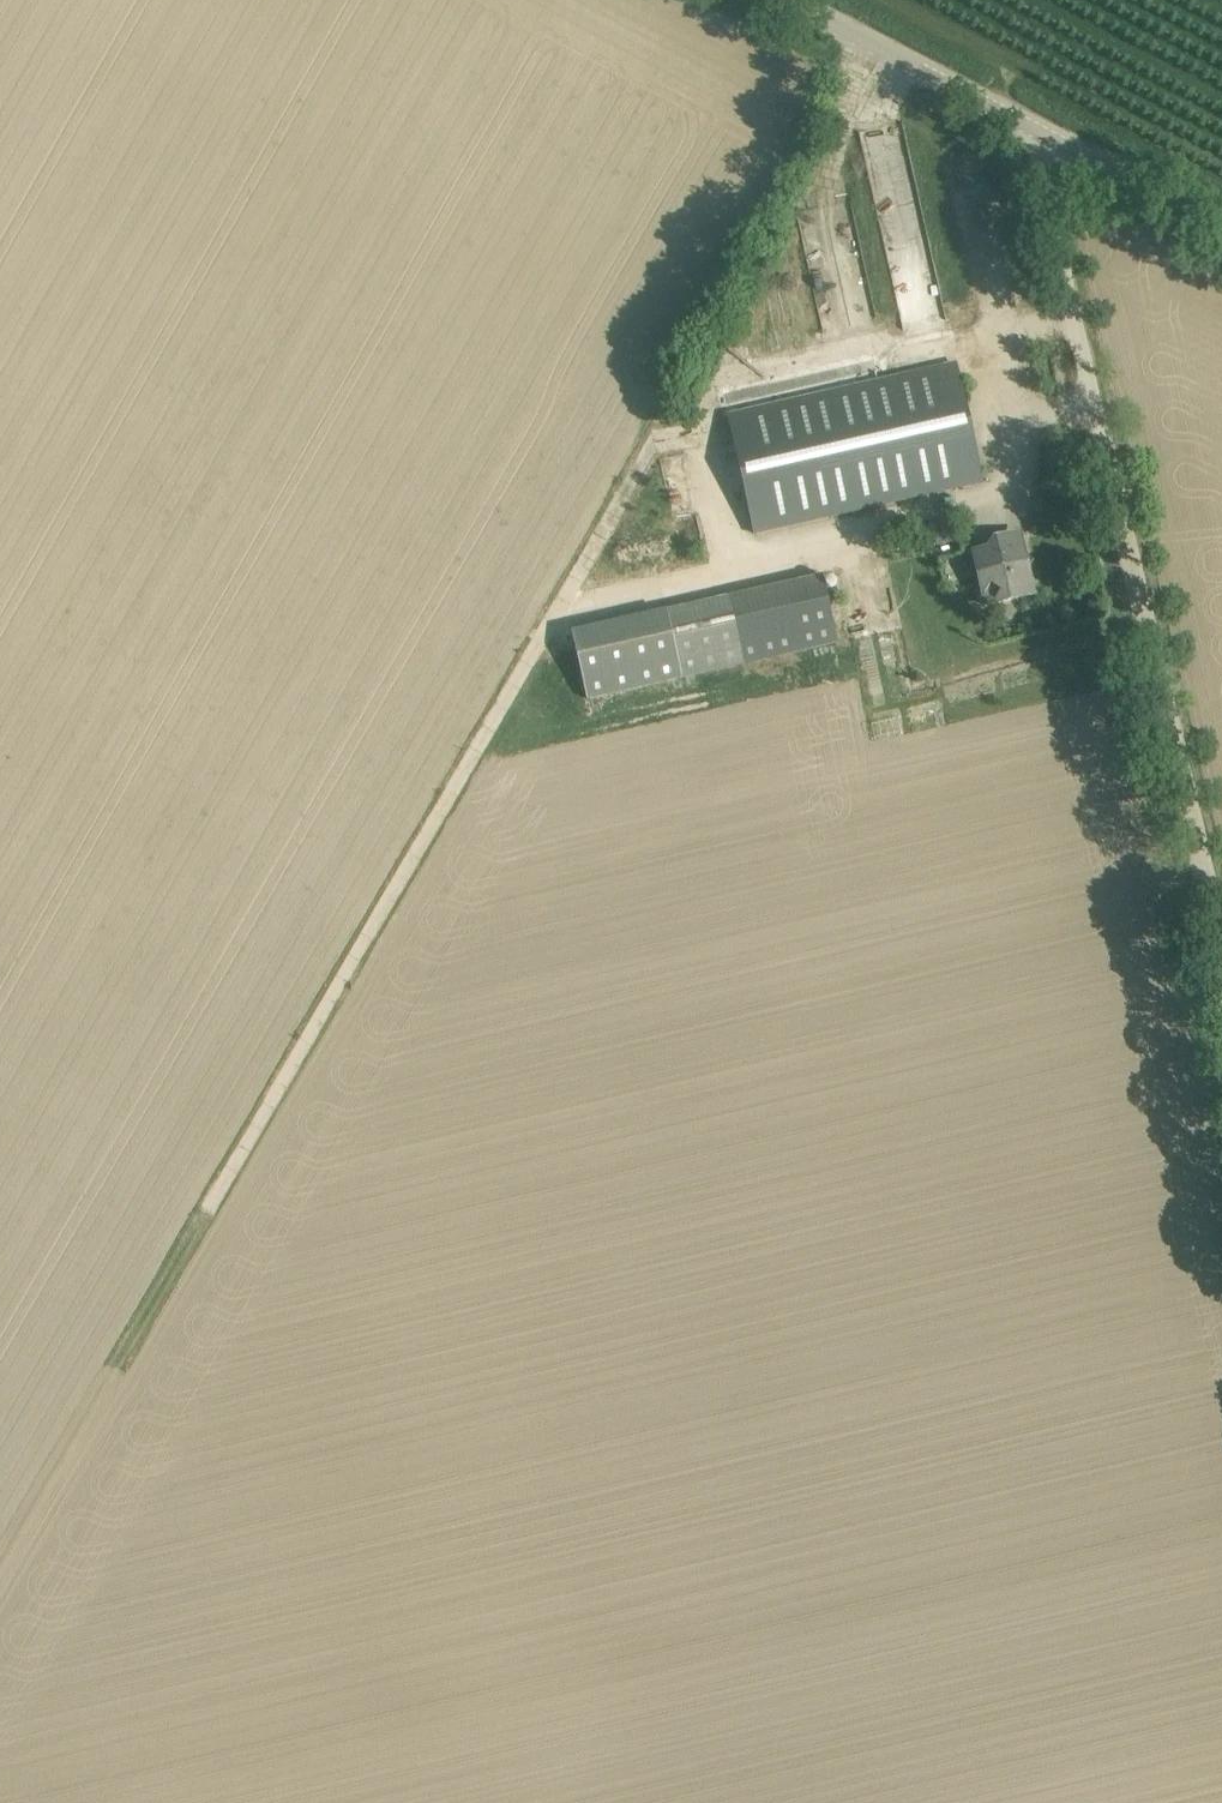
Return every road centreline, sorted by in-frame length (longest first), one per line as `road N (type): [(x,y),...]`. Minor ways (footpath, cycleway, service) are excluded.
road 1 (track): [(1221,921),(1042,171),(1043,135)]
road 2 (unclassified): [(1221,223),(769,0)]

